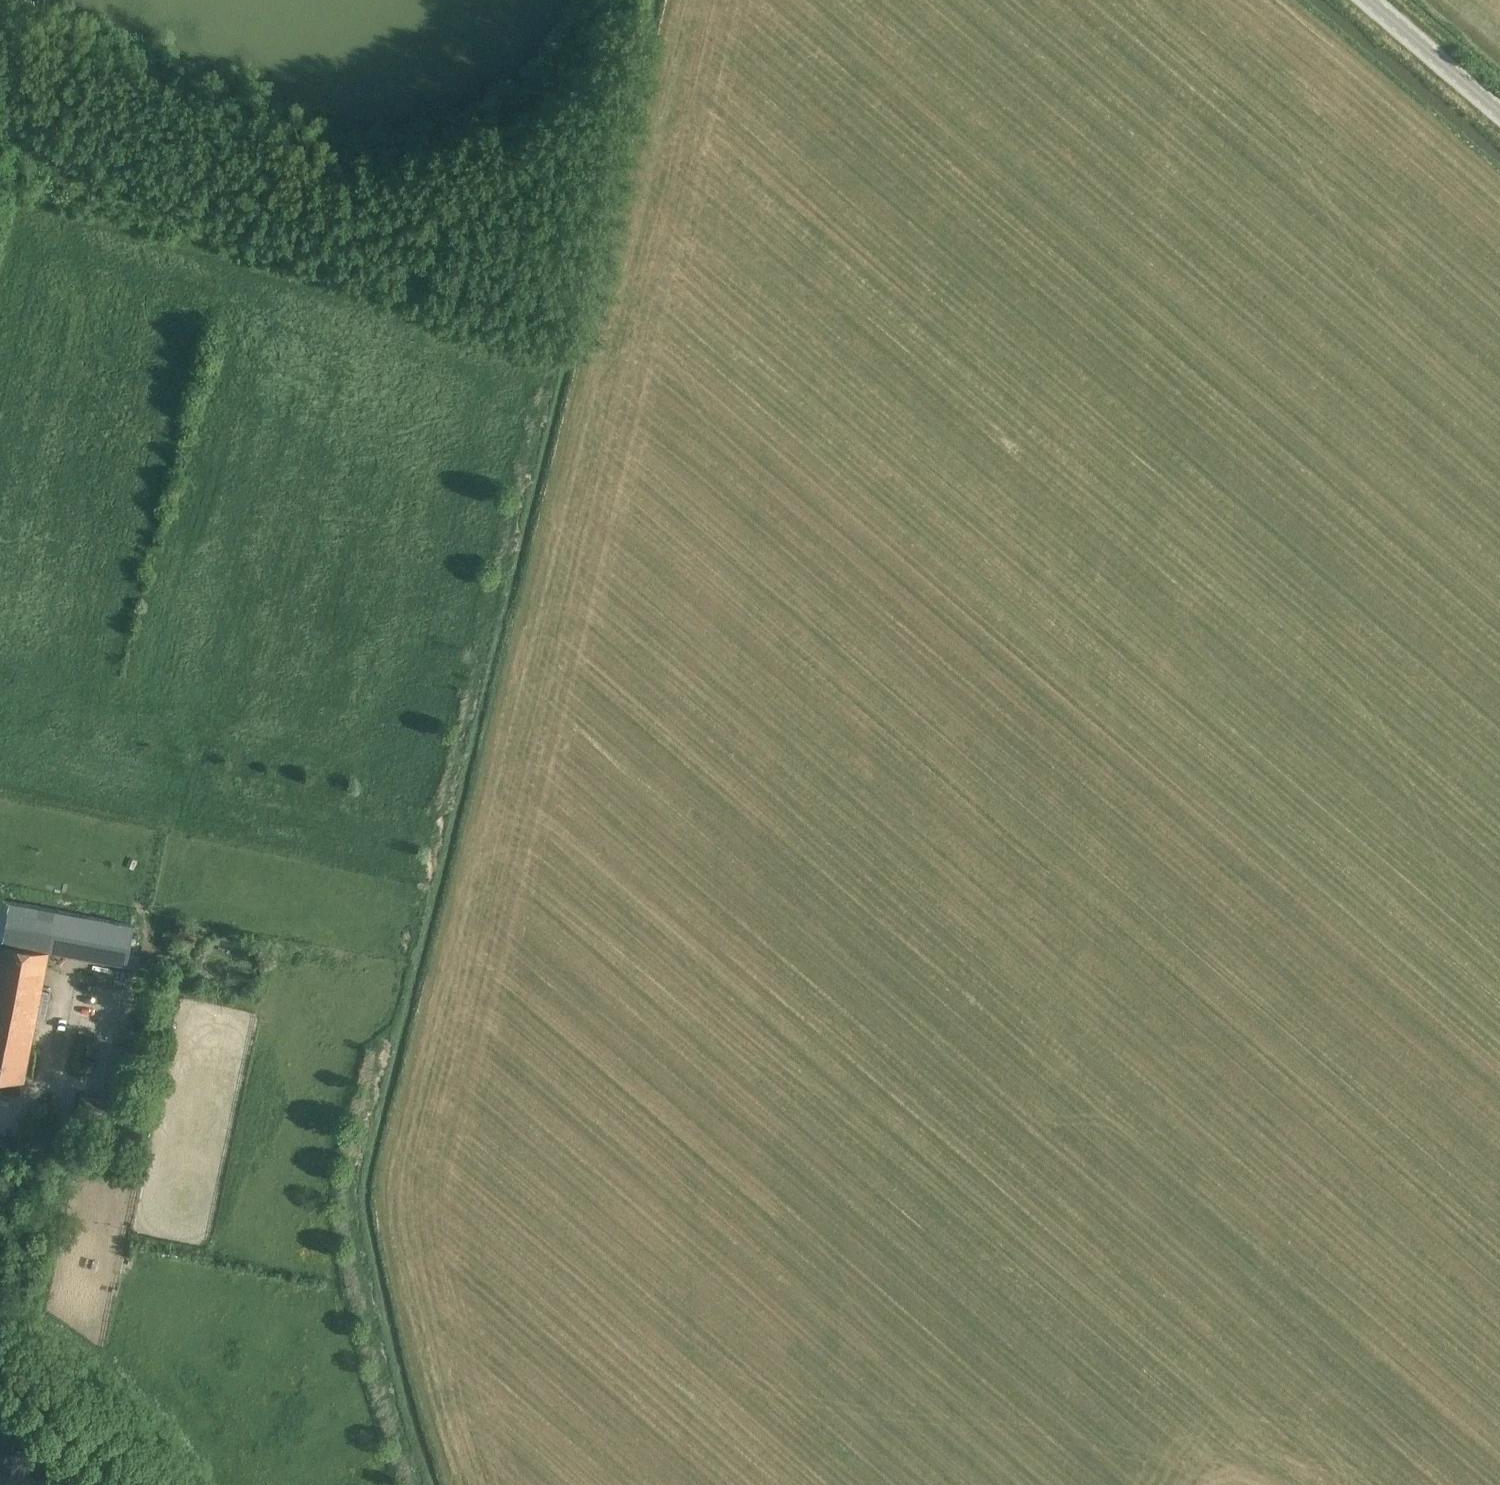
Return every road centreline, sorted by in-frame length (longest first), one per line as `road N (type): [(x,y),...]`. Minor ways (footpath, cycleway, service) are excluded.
road 1 (unclassified): [(180,1484),(144,1444),(0,1331)]
road 2 (unclassified): [(1499,100),(1384,0)]

